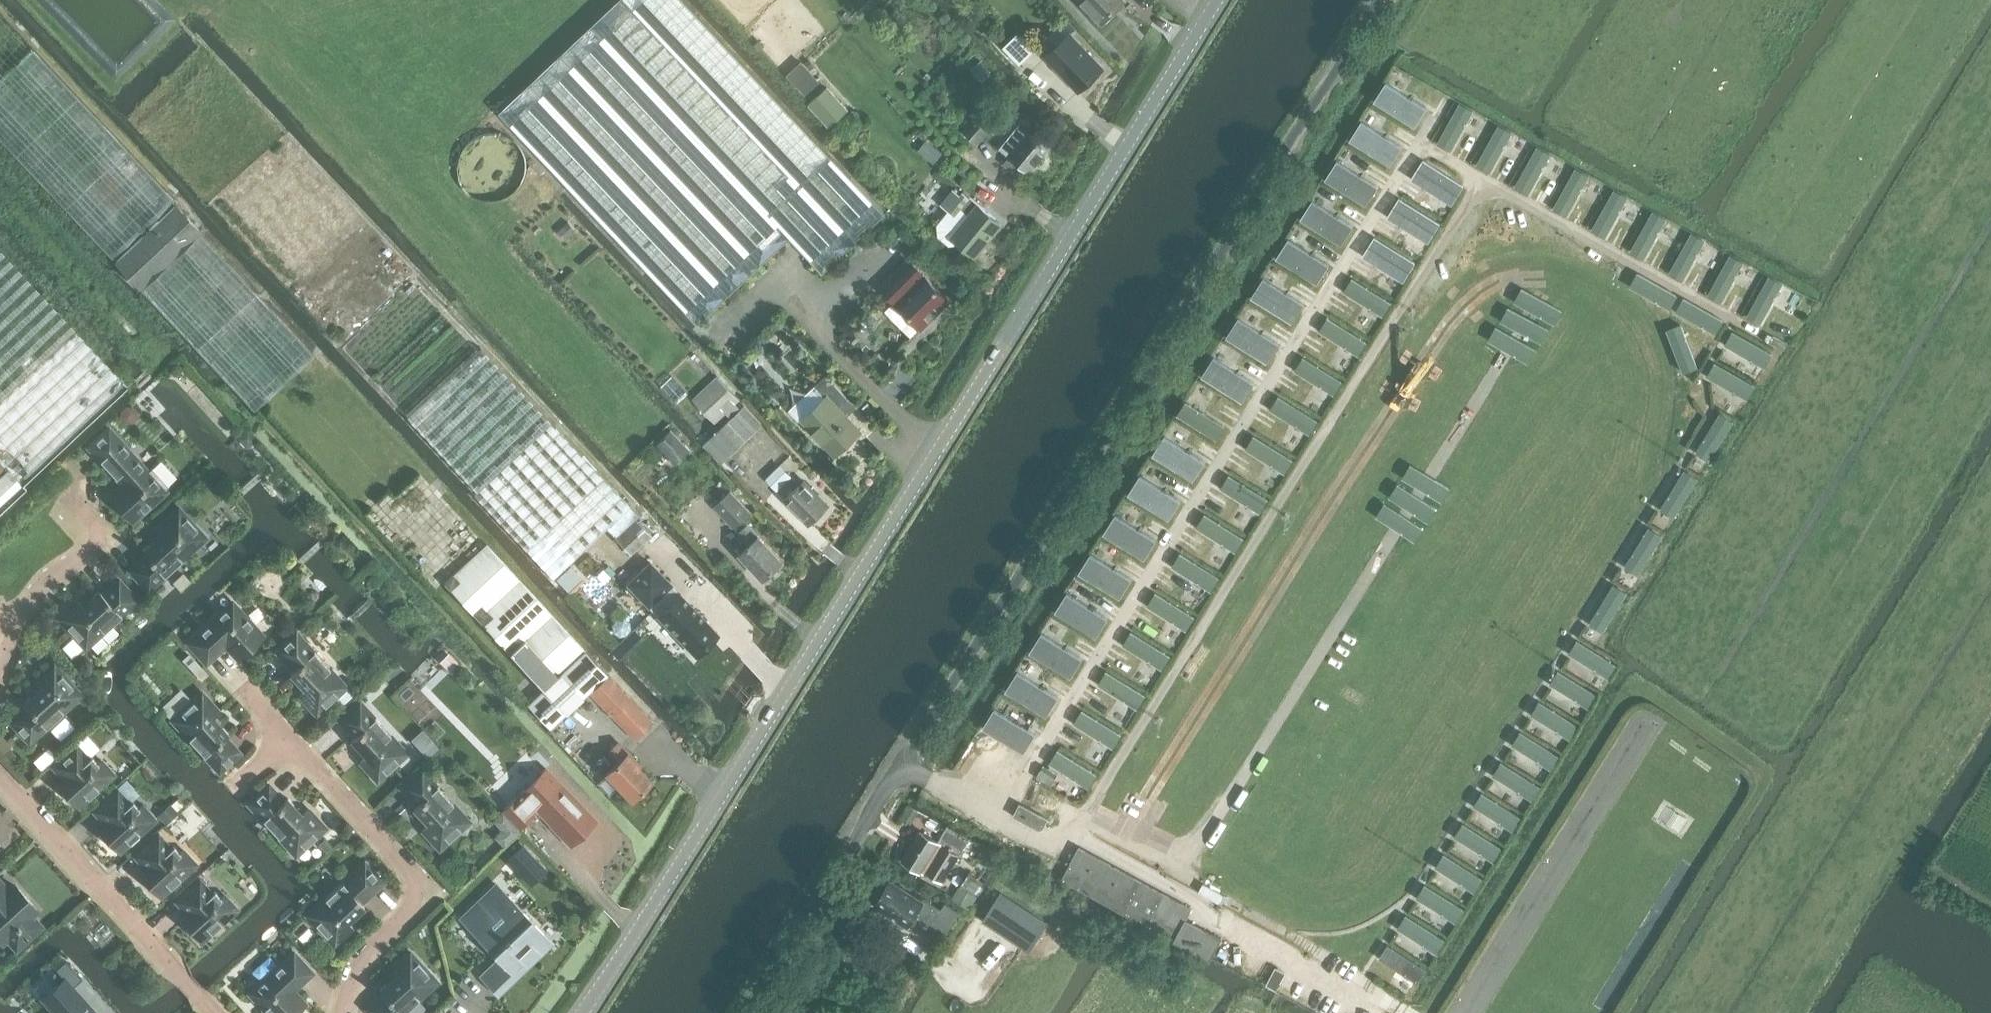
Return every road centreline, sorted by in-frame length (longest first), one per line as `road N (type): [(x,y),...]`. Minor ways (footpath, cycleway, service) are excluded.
road 1 (tertiary): [(582,1012),(1222,0)]
road 2 (residential): [(1374,0),(744,1012)]
road 3 (track): [(1185,874),(1518,335)]
road 4 (residential): [(288,739),(415,873),(415,905),(362,963),(343,1012)]
road 5 (residential): [(0,772),(216,1012)]
road 6 (track): [(1085,818),(1296,937)]
road 7 (residential): [(67,503),(98,539),(36,587),(9,633)]

